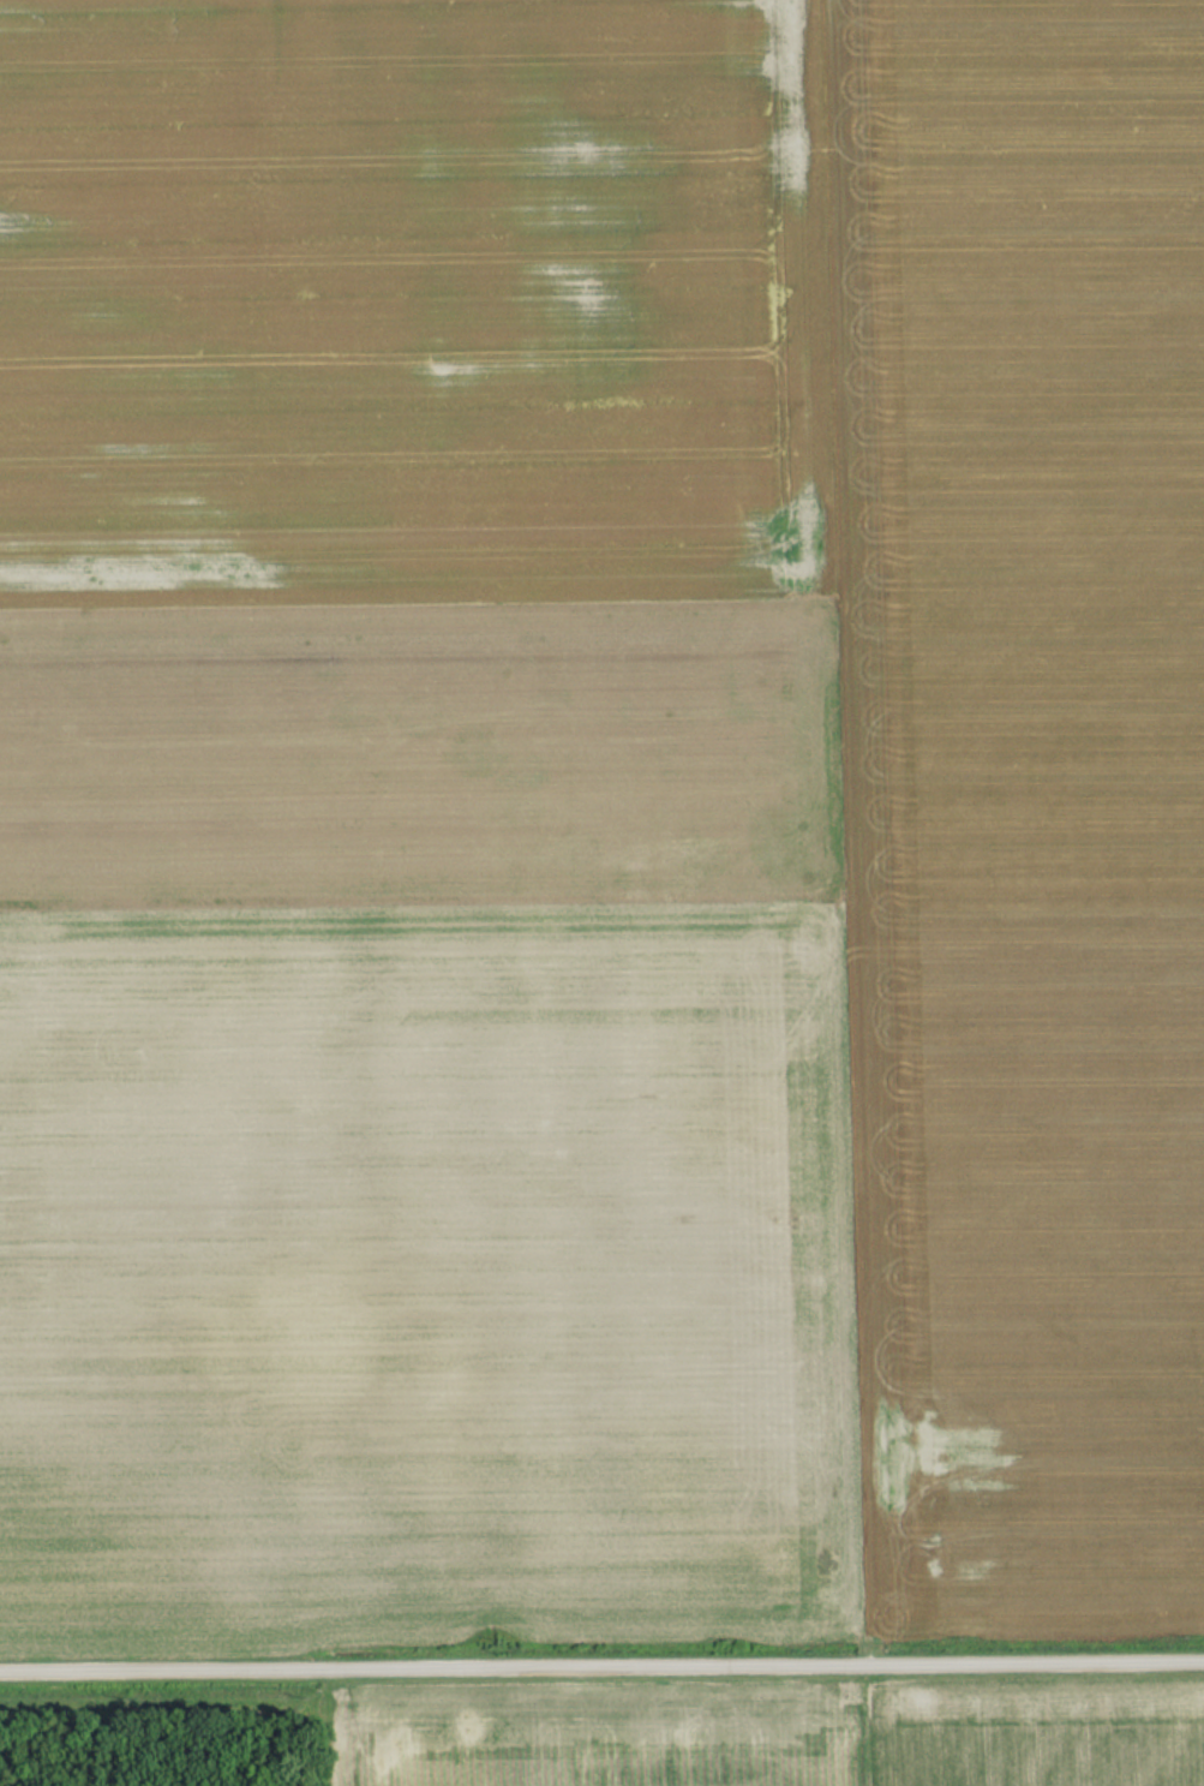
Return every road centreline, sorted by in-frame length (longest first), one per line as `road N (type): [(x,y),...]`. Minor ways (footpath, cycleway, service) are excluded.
road 1 (residential): [(1203,1653),(0,1666)]

